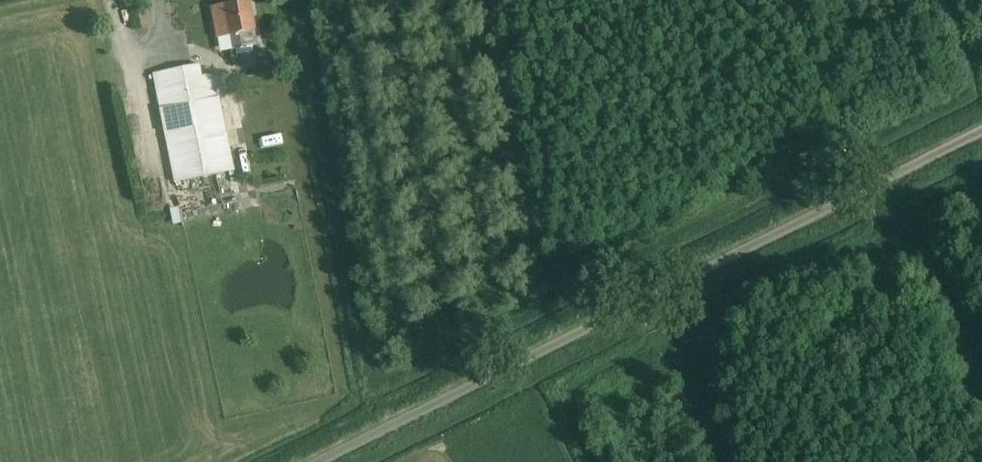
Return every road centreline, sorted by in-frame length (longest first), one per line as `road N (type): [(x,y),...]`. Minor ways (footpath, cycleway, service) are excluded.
road 1 (unclassified): [(316,461),(981,132)]

